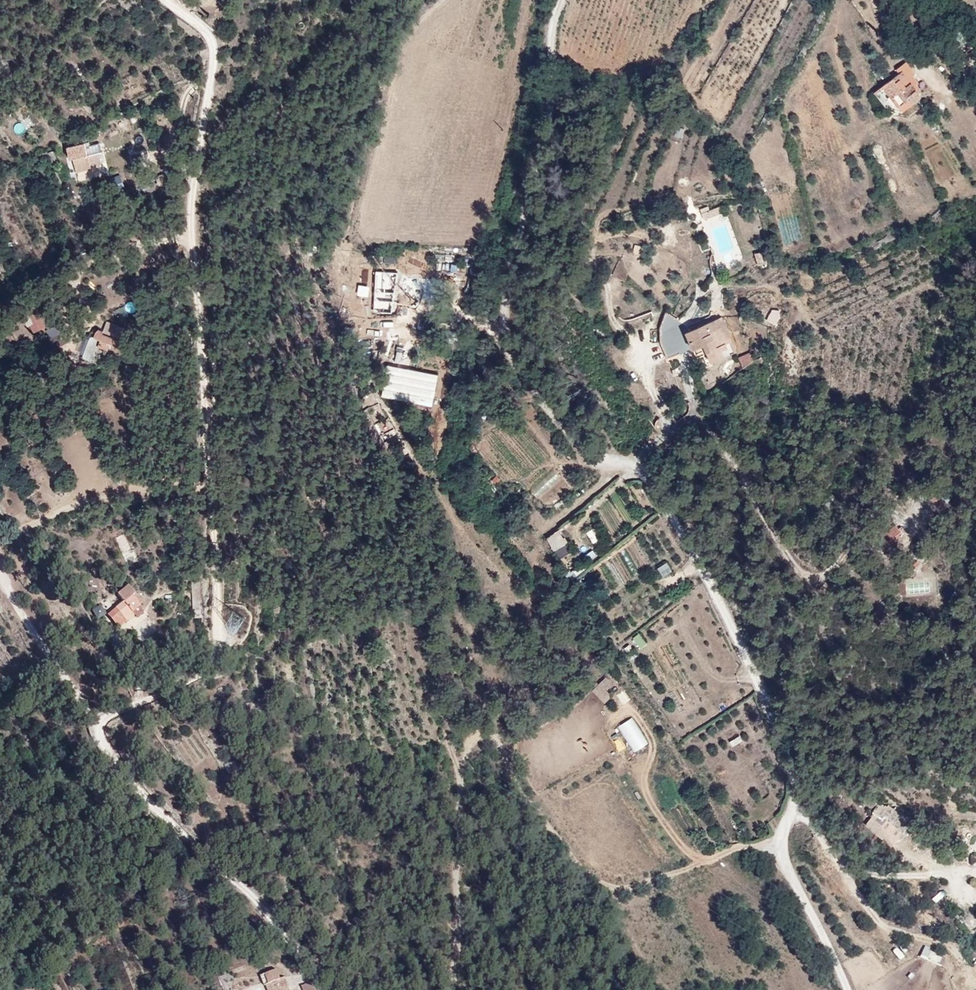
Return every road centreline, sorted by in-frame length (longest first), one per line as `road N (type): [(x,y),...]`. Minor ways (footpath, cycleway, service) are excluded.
road 1 (unclassified): [(321,989),(238,879),(150,802),(99,733),(106,717),(199,669),(218,650),(192,190),(214,50),(206,33),(164,0)]
road 2 (unclassified): [(849,989),(777,848),(803,779),(787,727),(685,525),(644,465),(608,458),(578,441),(505,325),(508,280),(545,184),(560,0)]
road 3 (track): [(777,848),(734,850),(624,888),(601,878),(531,804),(494,729),(476,731),(463,753),(451,989)]

